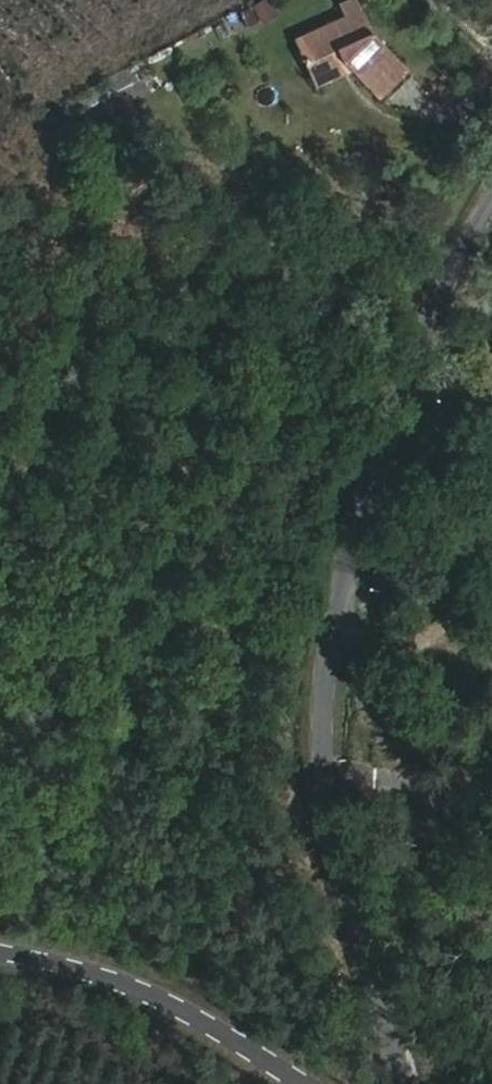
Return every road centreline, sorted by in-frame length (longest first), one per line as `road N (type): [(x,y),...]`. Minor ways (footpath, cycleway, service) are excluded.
road 1 (residential): [(357,1083),(311,896),(299,750),(347,562),(433,331),(491,206)]
road 2 (tertiary): [(302,1083),(132,985),(0,959)]

